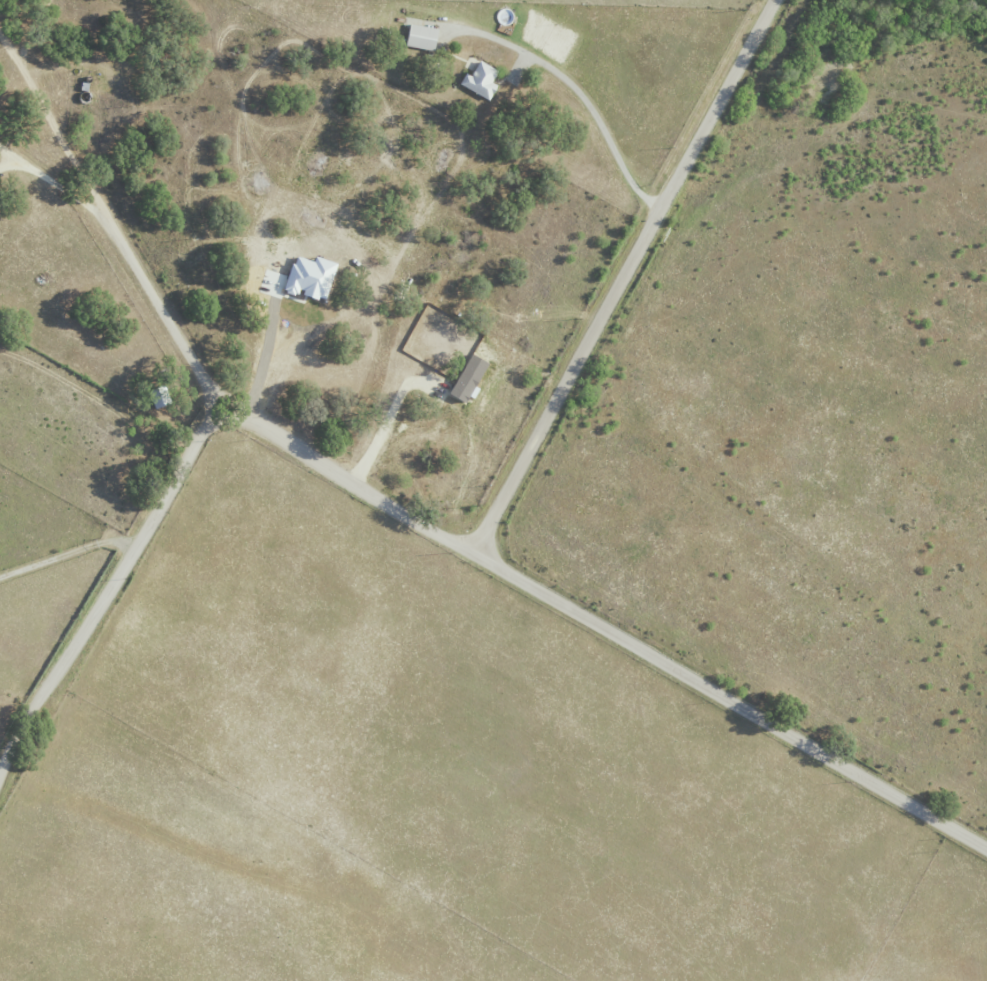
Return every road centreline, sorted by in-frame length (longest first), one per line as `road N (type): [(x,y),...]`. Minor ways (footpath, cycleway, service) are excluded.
road 1 (residential): [(769,0),(476,553)]
road 2 (residential): [(986,849),(476,553)]
road 3 (residential): [(235,411),(207,426),(192,446),(0,790)]
road 4 (residential): [(476,553),(256,416),(235,411)]

